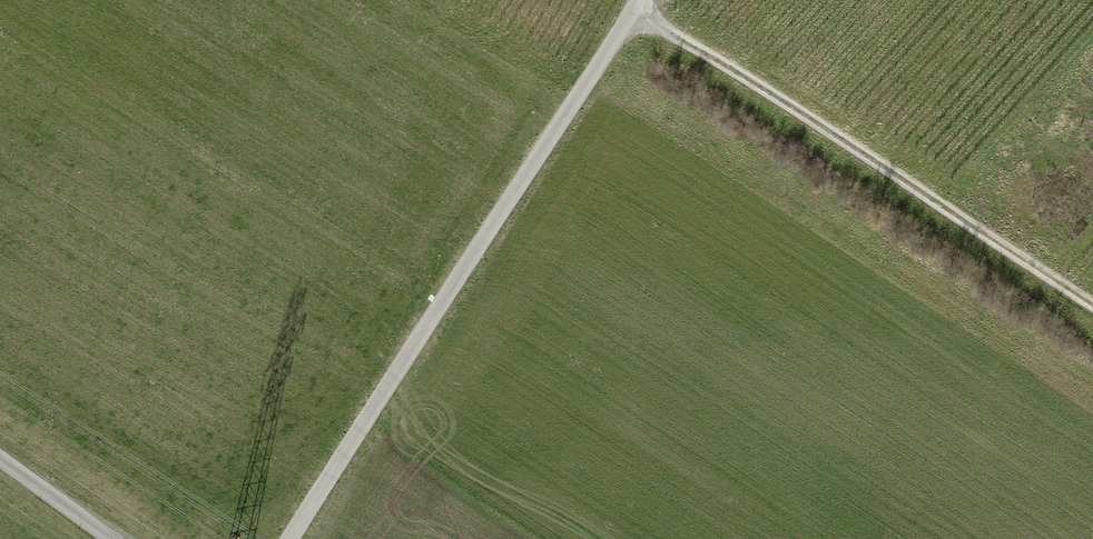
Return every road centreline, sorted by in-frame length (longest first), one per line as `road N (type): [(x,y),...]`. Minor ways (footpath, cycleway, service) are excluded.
road 1 (unclassified): [(638,0),(289,538)]
road 2 (track): [(633,8),(1092,305)]
road 3 (track): [(112,538),(0,460)]

